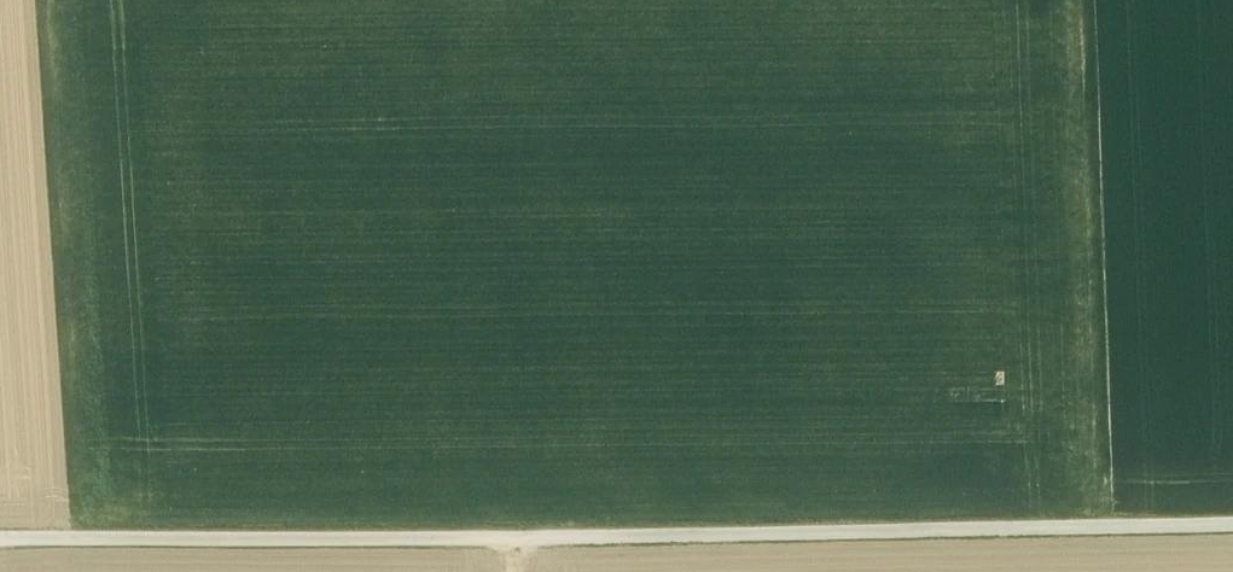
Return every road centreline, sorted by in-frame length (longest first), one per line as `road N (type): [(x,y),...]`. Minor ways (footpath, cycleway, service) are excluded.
road 1 (track): [(1232,522),(0,543)]

